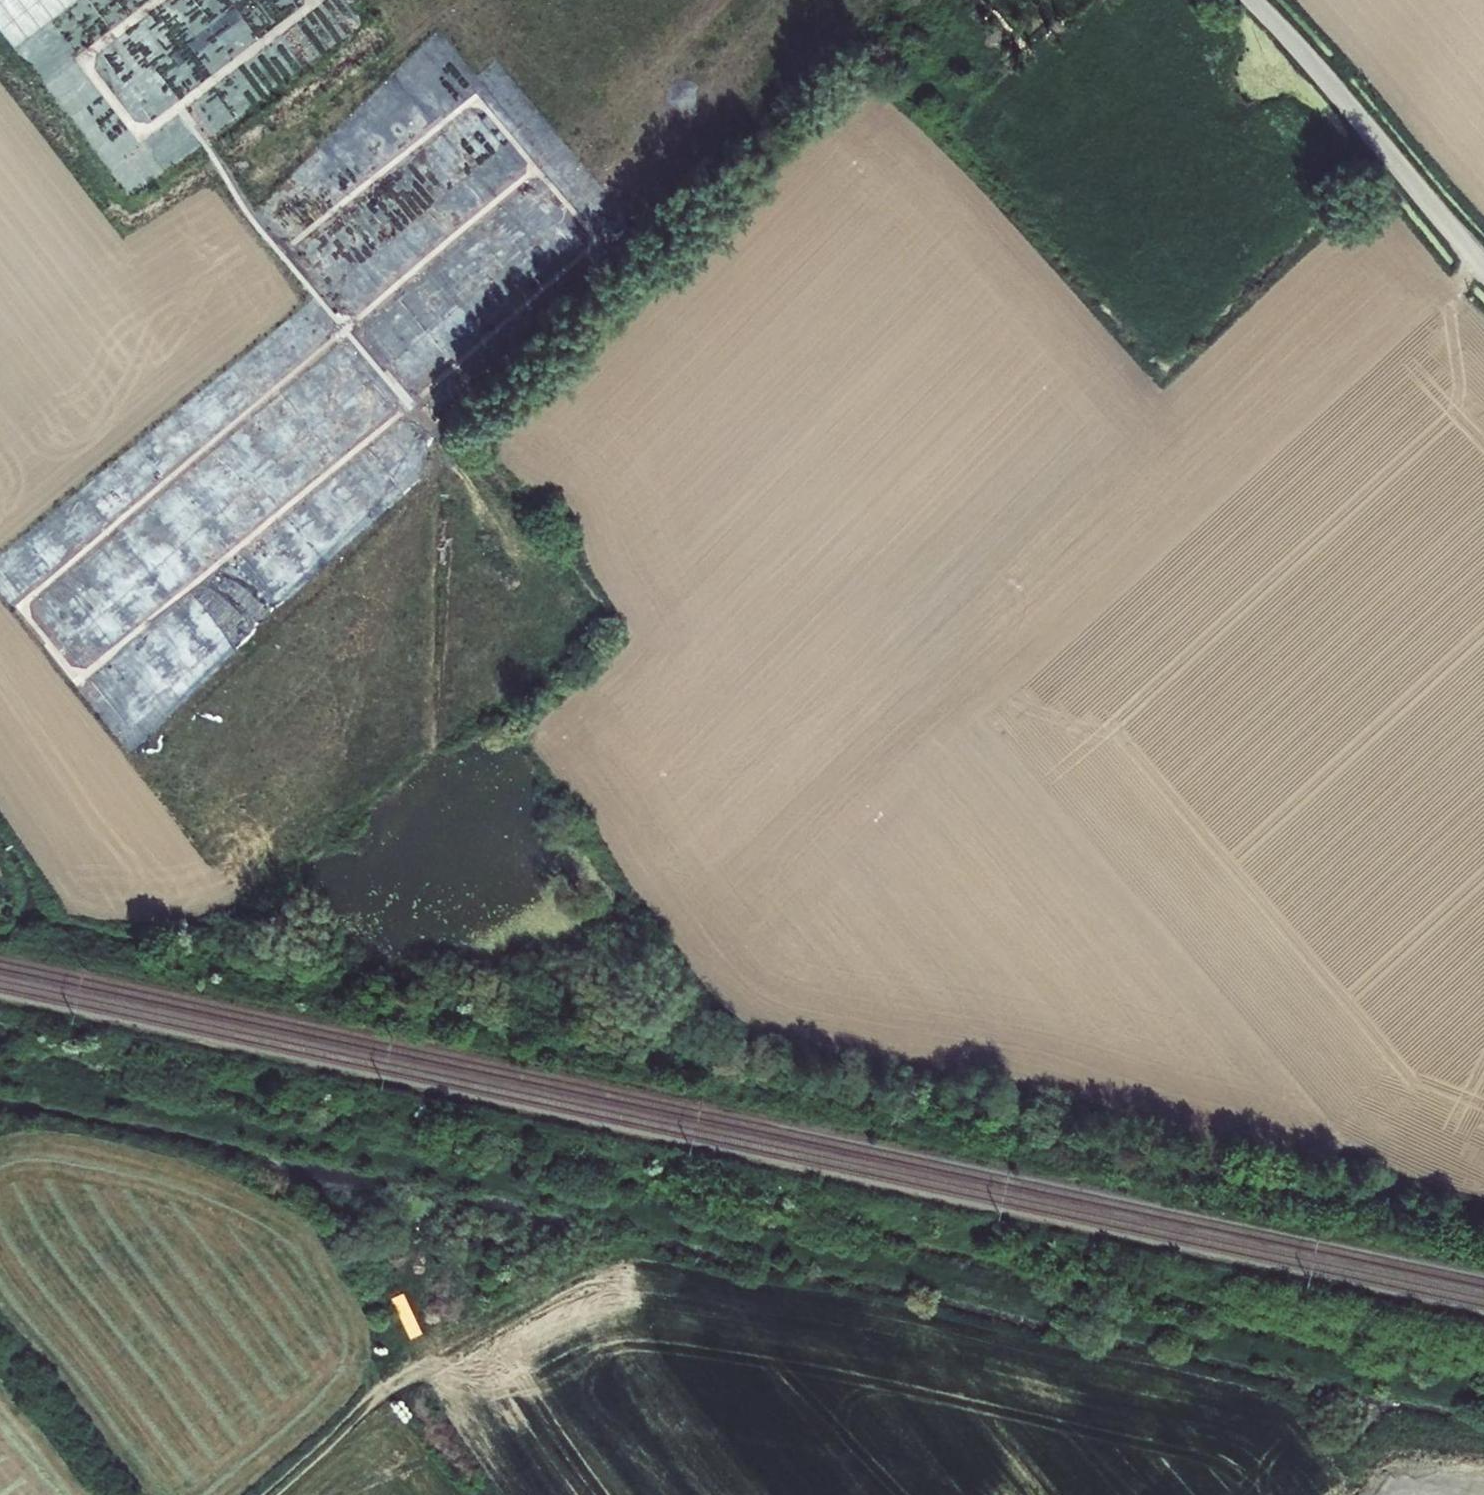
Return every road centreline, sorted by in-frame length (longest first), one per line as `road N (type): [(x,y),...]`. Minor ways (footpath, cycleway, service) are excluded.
road 1 (unclassified): [(1251,0),(1483,265)]
road 2 (track): [(368,1396),(262,1494)]

